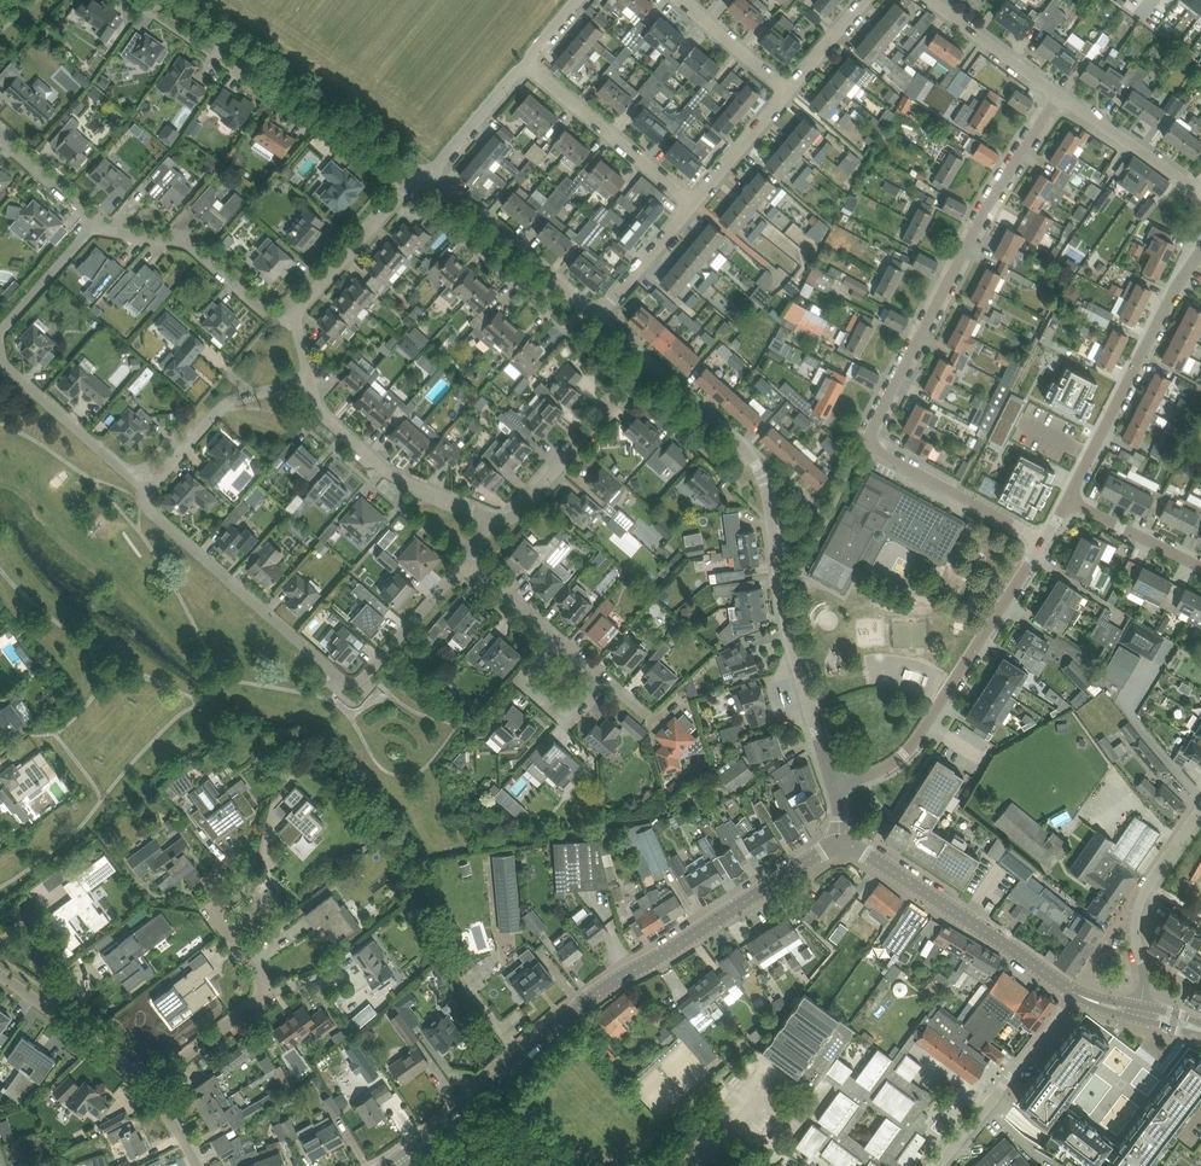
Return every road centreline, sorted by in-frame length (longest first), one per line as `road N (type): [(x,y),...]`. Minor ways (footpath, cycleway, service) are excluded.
road 1 (residential): [(1045,540),(871,440),(1003,180),(1058,94)]
road 2 (unclassified): [(835,784),(796,662),(763,463),(648,362)]
road 3 (tertiary): [(459,1114),(601,990),(810,858),(841,850)]
road 4 (residential): [(148,483),(148,504),(352,682),(467,557)]
road 5 (unclassified): [(148,483),(10,361),(3,342),(10,320),(98,215)]
road 6 (unclassified): [(835,784),(902,753),(925,727),(1045,540)]
road 7 (residential): [(423,163),(182,0)]
road 8 (residential): [(1069,501),(1200,251)]
road 9 (tertiary): [(1075,991),(881,861),(841,850)]
road 10 (residential): [(493,520),(386,470),(324,416),(308,378)]
road 11 (unclassified): [(299,314),(201,234),(98,215)]
road 12 (residential): [(648,362),(515,515),(493,520)]
road 13 (residential): [(693,204),(523,60)]
road 14 (residential): [(938,1165),(1075,991)]
road 15 (residential): [(1143,1007),(1140,903),(1200,811)]
road 16 (residential): [(151,1083),(263,994),(235,932)]
road 17 (residential): [(598,313),(437,177)]
road 18 (residential): [(308,378),(239,397),(148,483)]
road 19 (unclassified): [(151,1083),(109,1042),(0,969)]
road 20 (residential): [(1198,192),(1058,94)]
road 21 (residential): [(299,314),(406,184)]
road 22 (residential): [(1058,94),(930,0)]
road 23 (unclassified): [(552,633),(588,662),(589,676),(561,703),(531,679),(529,668)]
road 24 (residential): [(693,204),(788,90)]
road 25 (unclassified): [(1200,566),(1069,501)]
road 26 (residential): [(598,313),(693,204)]
road 27 (unclassified): [(429,169),(523,60)]
road 28 (residential): [(788,90),(681,0)]
road 29 (unclassified): [(98,215),(0,135)]
road 30 (residential): [(235,932),(268,900),(266,889),(248,878),(220,908)]

